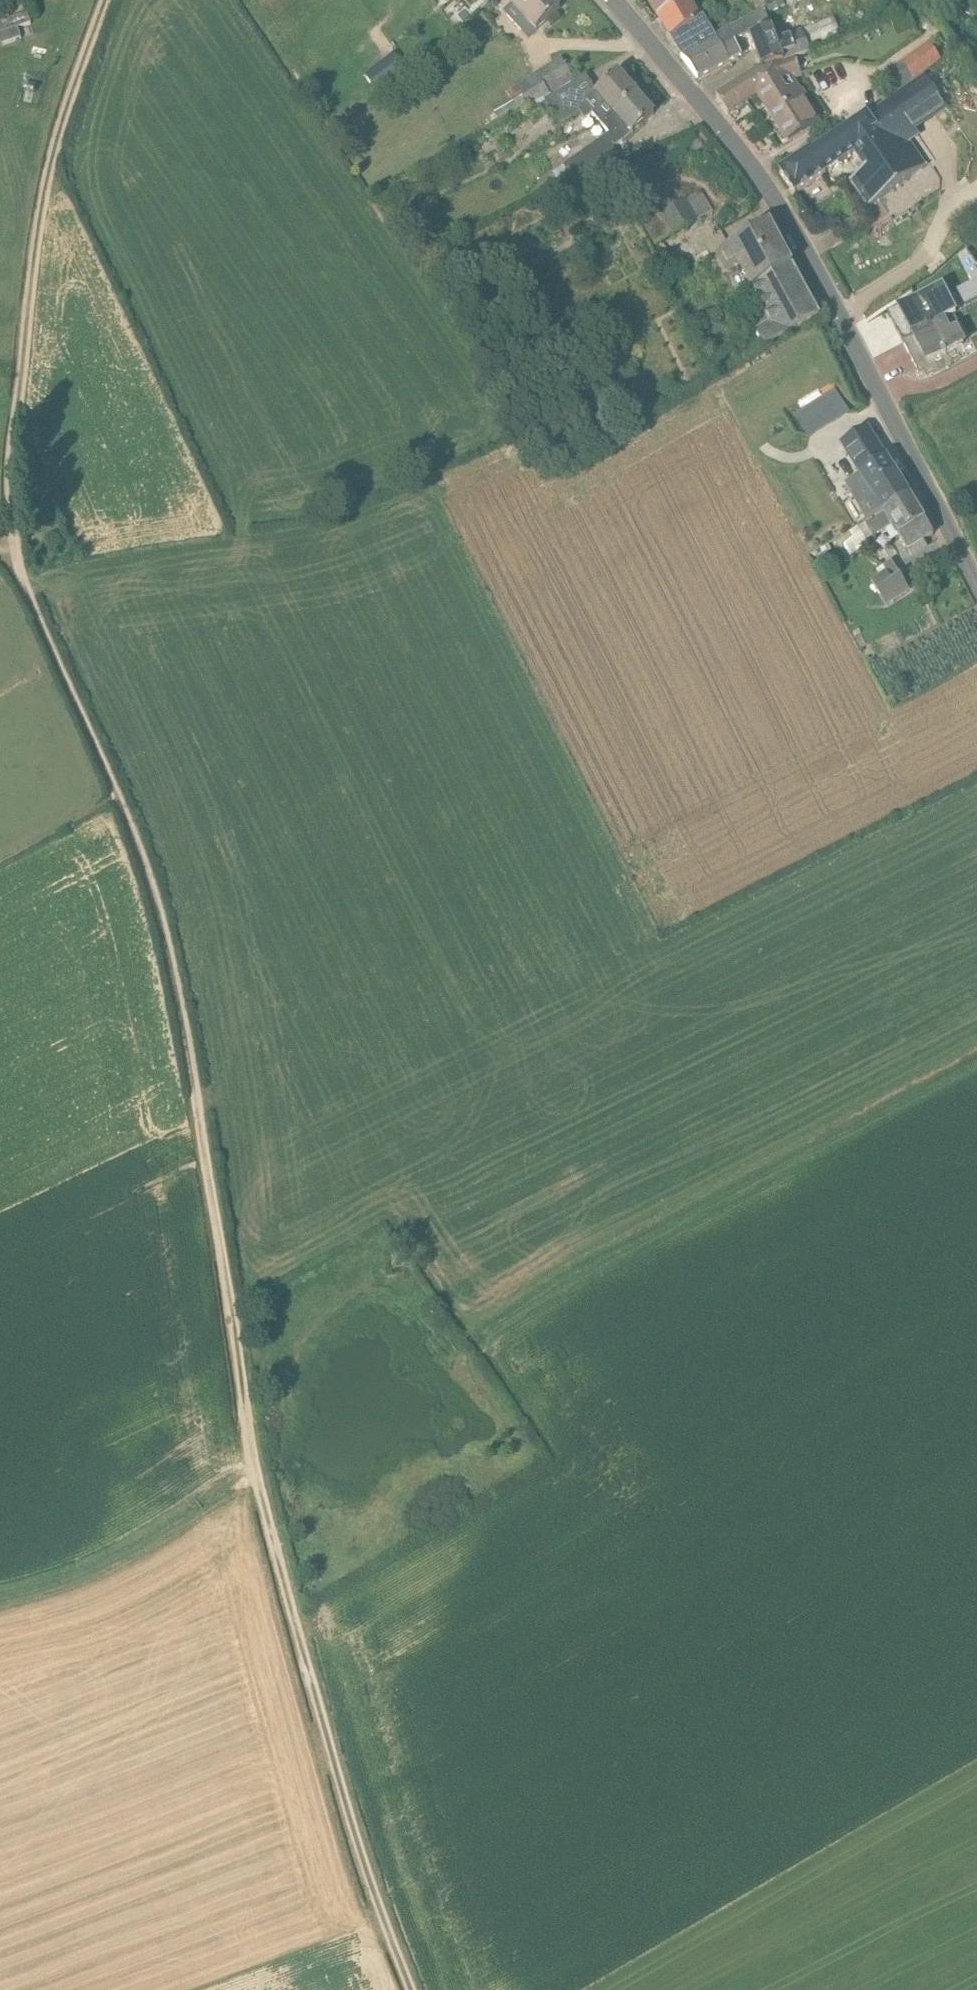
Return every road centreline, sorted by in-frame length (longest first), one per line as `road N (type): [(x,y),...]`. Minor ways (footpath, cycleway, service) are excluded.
road 1 (track): [(117,796),(20,573),(11,497),(42,204),(105,0)]
road 2 (track): [(256,1478),(175,979),(117,796)]
road 3 (unclassified): [(976,583),(783,213),(615,0)]
road 4 (track): [(411,1989),(354,1837),(256,1478)]

